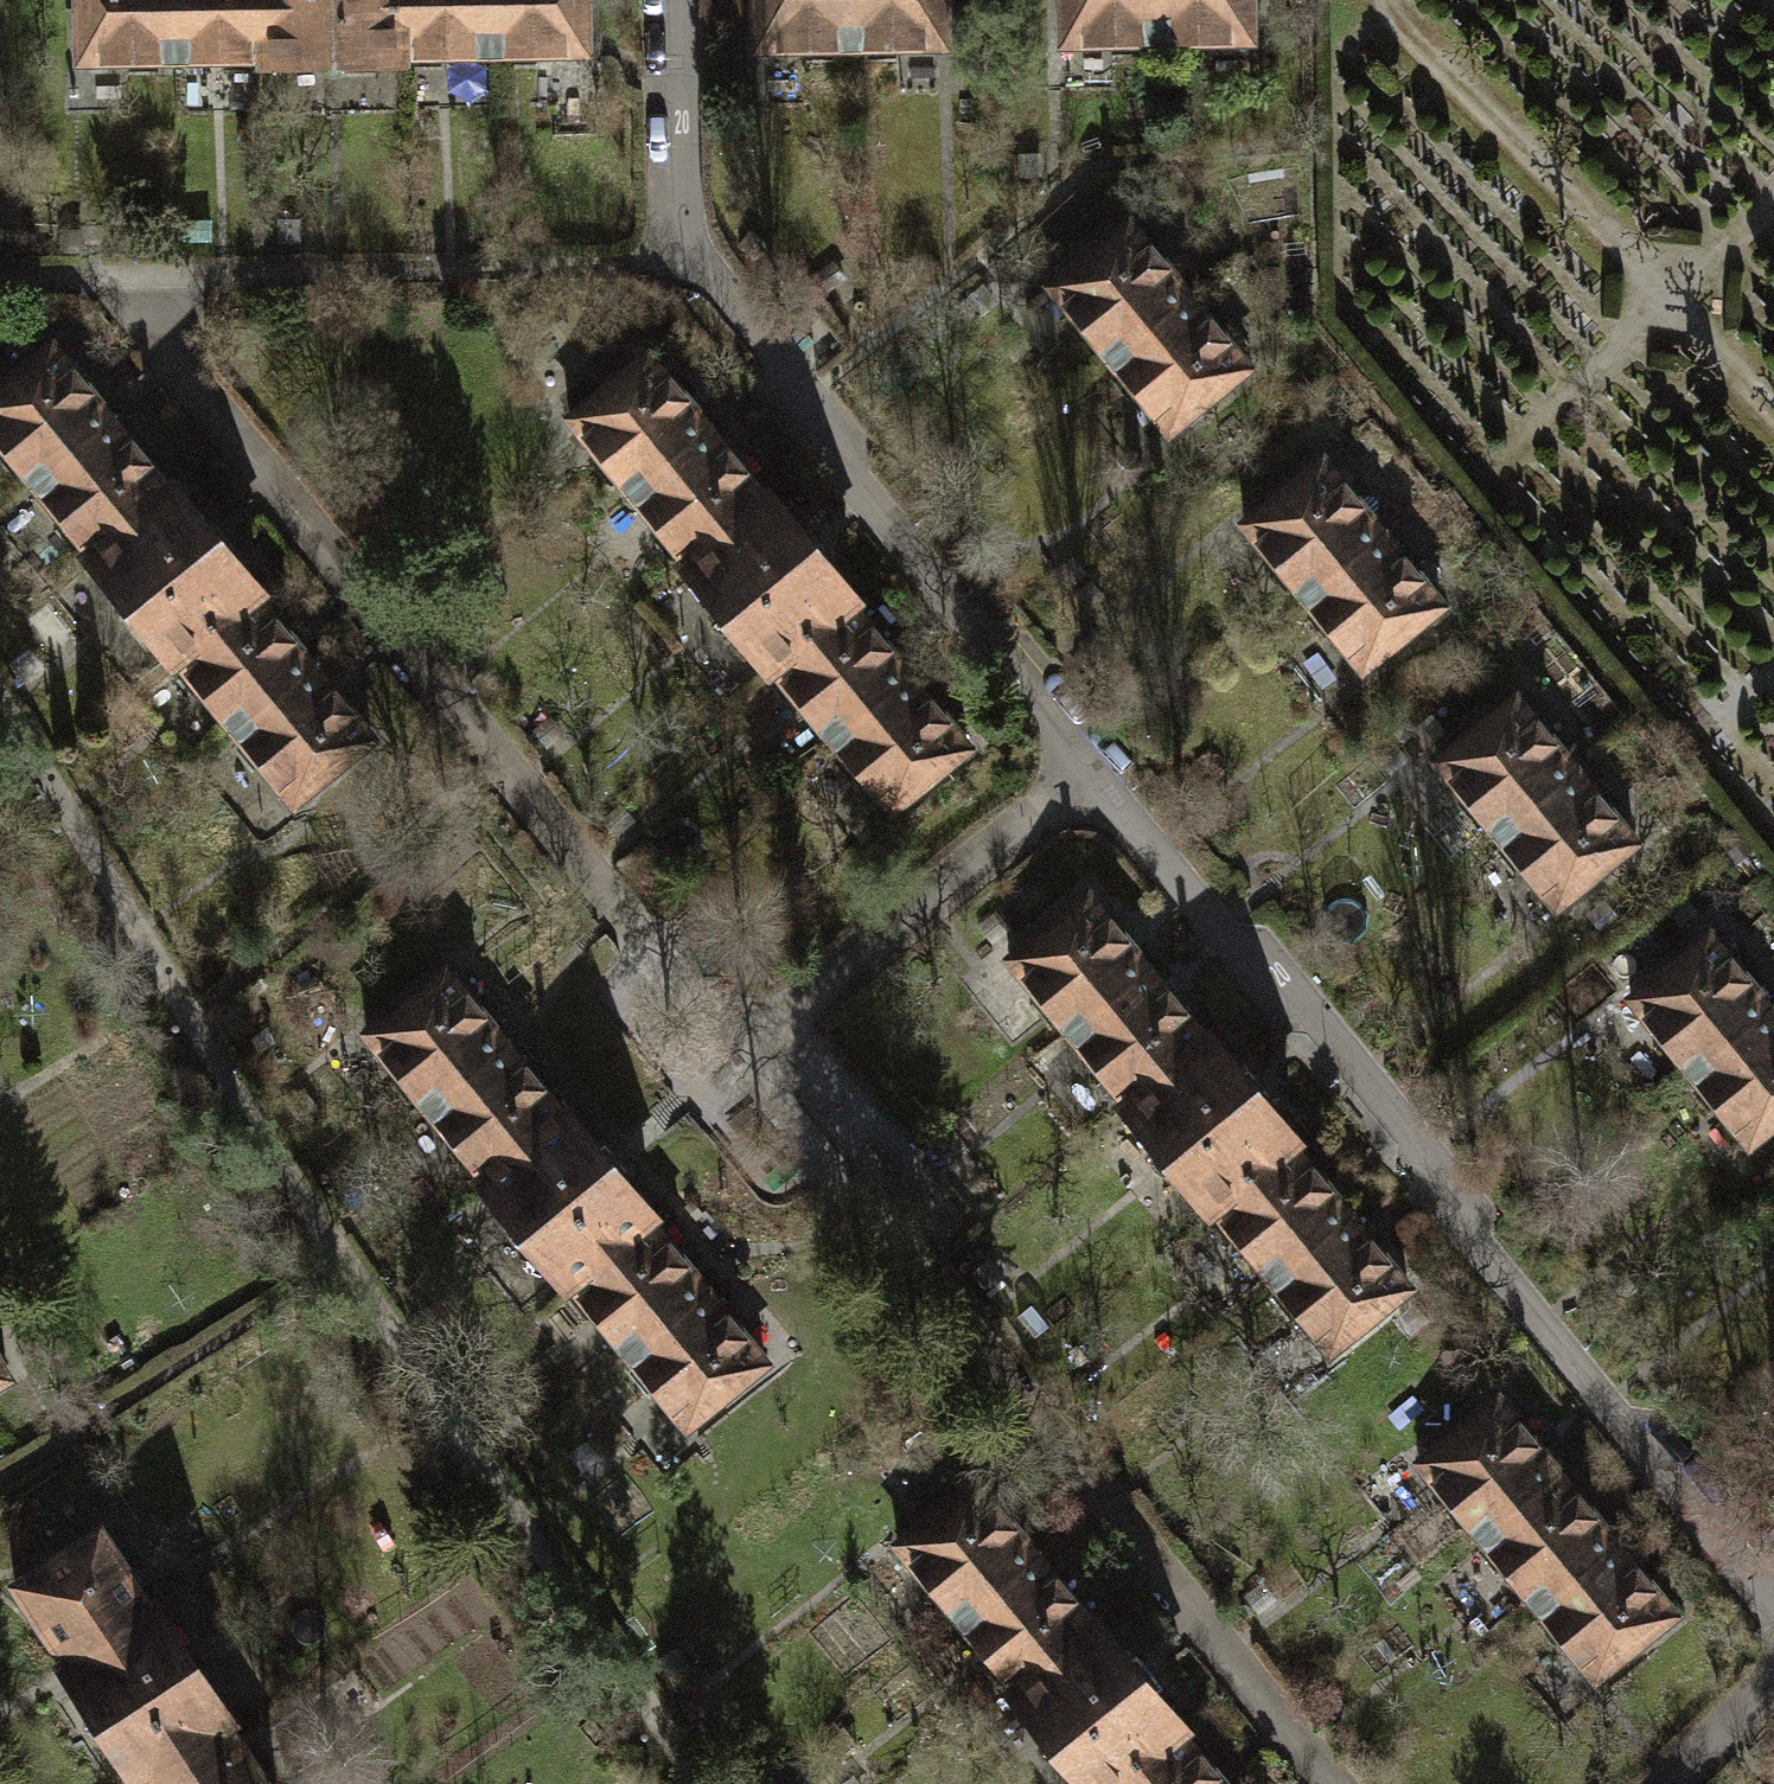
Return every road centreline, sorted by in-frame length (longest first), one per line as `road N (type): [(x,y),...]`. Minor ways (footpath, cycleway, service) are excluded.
road 1 (residential): [(1773,1604),(1083,774)]
road 2 (residential): [(733,1055),(171,377),(126,277)]
road 3 (residential): [(1322,1783),(733,1055)]
road 4 (residential): [(1083,774),(667,244),(685,210),(680,0)]
road 5 (residential): [(733,1055),(1083,774)]
road 6 (residential): [(1773,1674),(1660,1783)]

